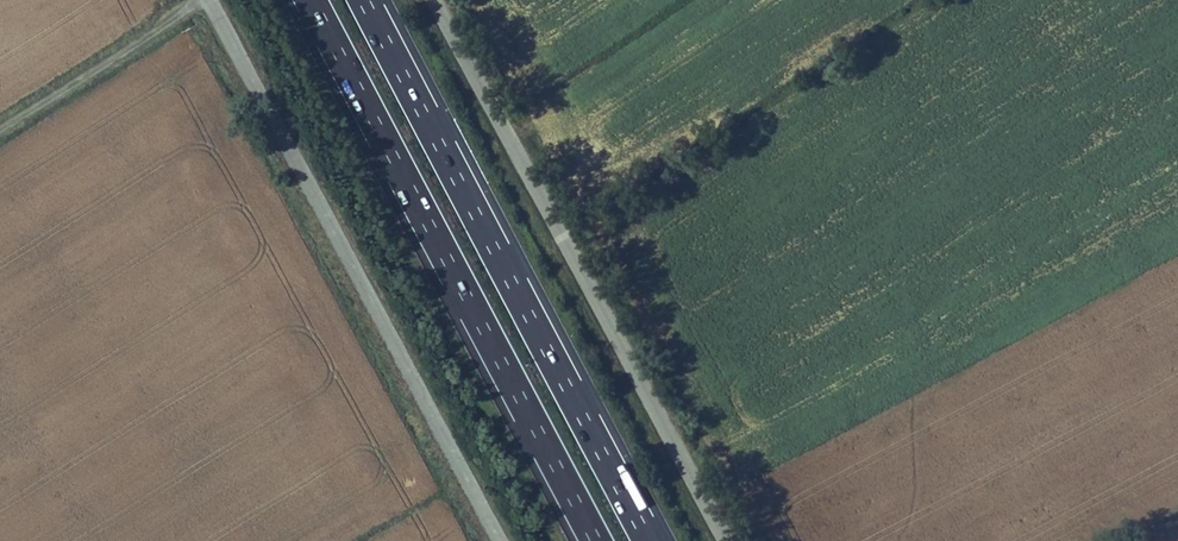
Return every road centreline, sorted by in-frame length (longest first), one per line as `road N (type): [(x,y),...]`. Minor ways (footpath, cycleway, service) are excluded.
road 1 (unclassified): [(505,540),(212,0)]
road 2 (unclassified): [(437,0),(729,540)]
road 3 (motorway): [(649,540),(364,0)]
road 4 (motorway): [(311,0),(595,540)]
road 5 (unclassified): [(0,131),(199,0)]

